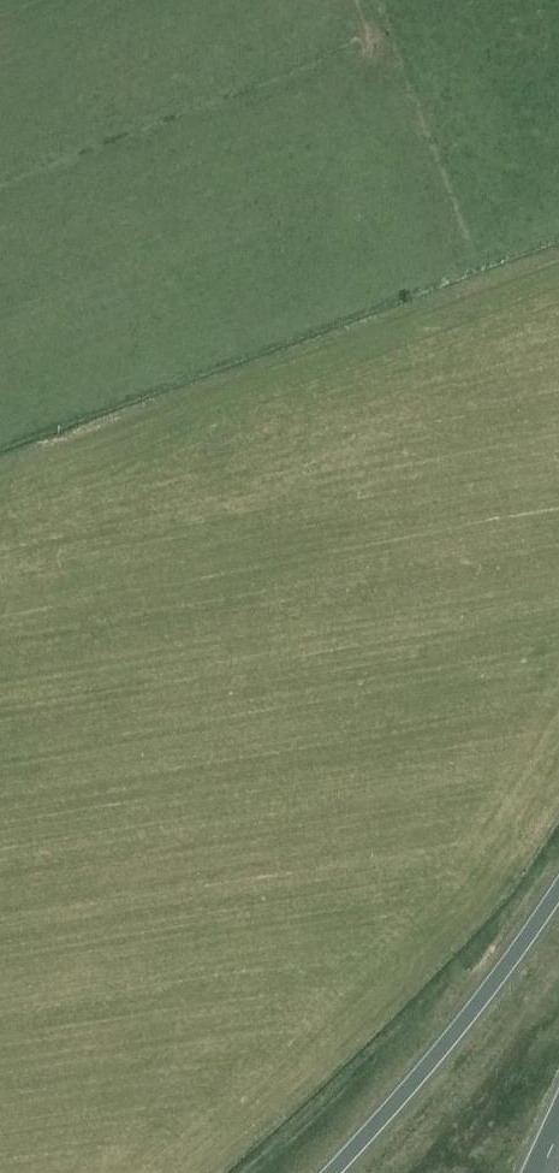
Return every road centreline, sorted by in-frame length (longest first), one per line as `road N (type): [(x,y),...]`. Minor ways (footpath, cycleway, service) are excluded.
road 1 (trunk): [(558,887),(432,1061),(333,1172)]

